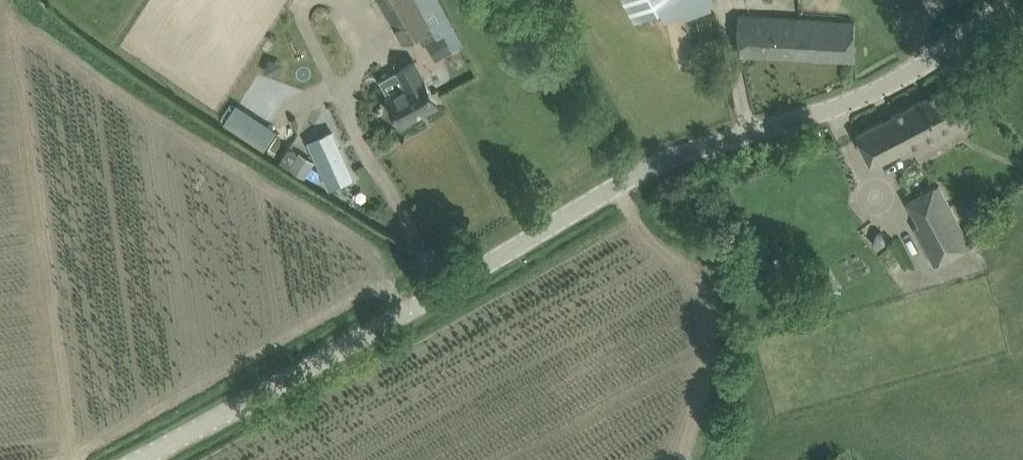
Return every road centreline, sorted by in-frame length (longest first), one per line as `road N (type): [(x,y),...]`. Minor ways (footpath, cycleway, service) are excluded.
road 1 (unclassified): [(140,459),(611,189),(699,149),(830,112),(894,83),(1014,0)]

